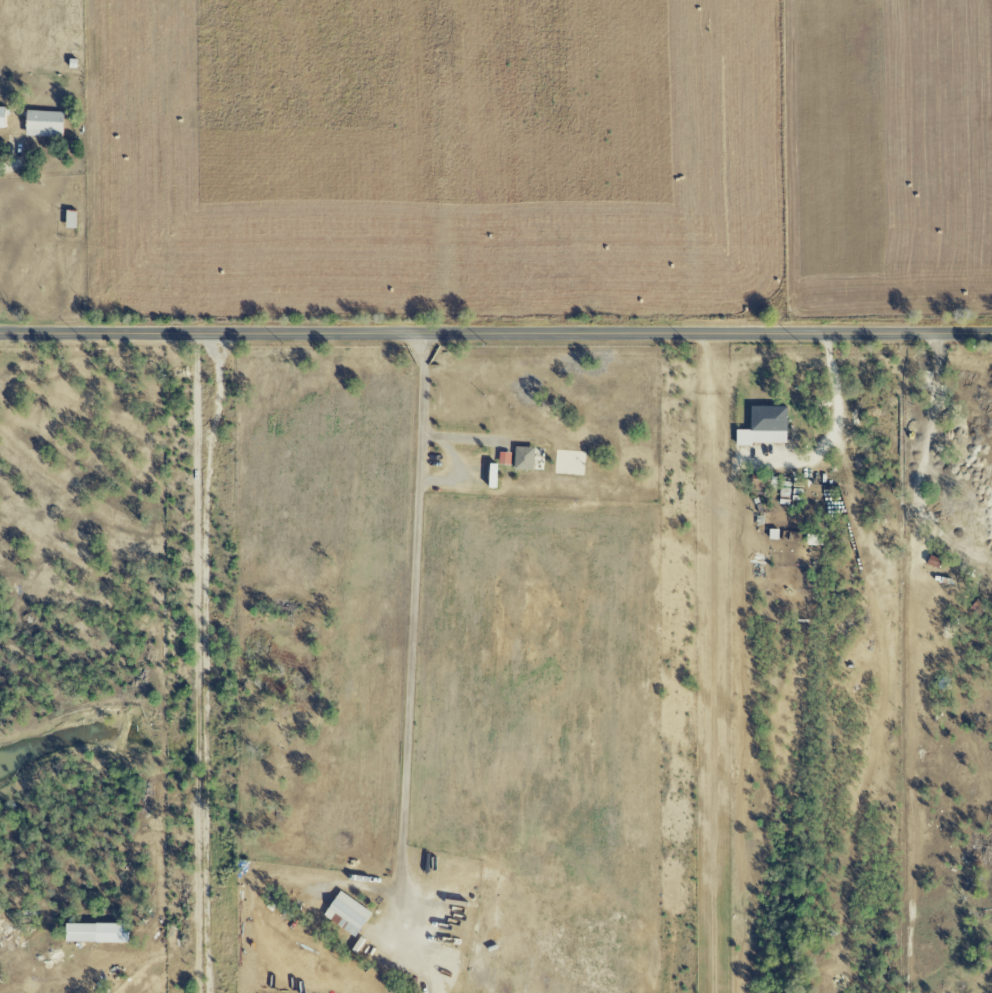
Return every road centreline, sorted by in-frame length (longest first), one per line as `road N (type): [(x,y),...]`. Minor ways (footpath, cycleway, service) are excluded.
road 1 (residential): [(0,335),(991,336)]

